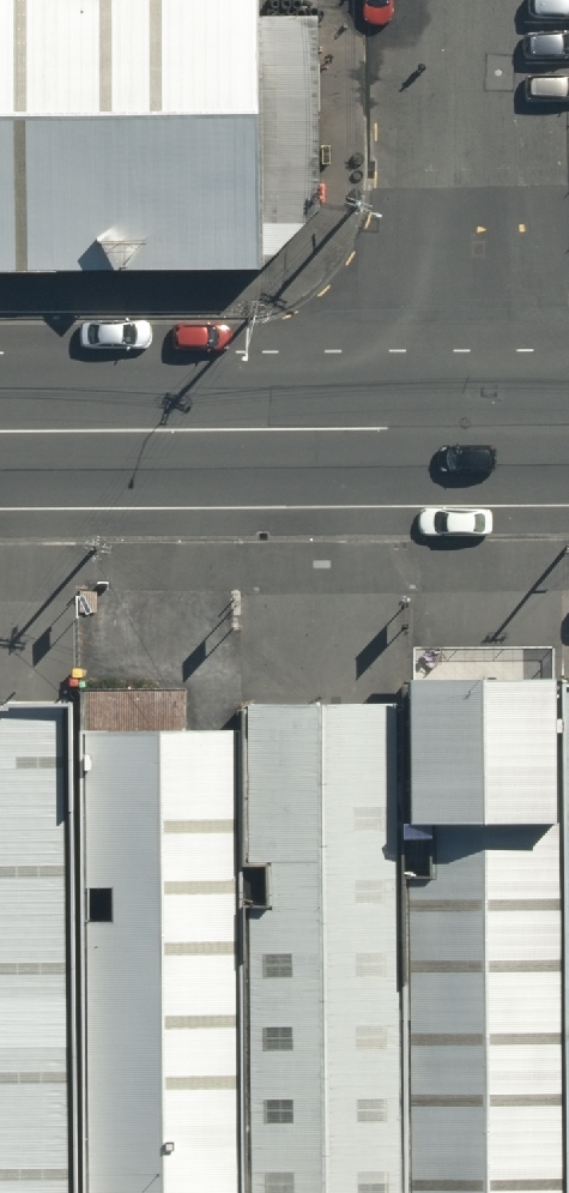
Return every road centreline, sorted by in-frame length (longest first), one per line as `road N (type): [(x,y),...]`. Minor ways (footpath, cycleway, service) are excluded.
road 1 (tertiary): [(0,428),(481,426)]
road 2 (unclassified): [(477,0),(481,426)]

